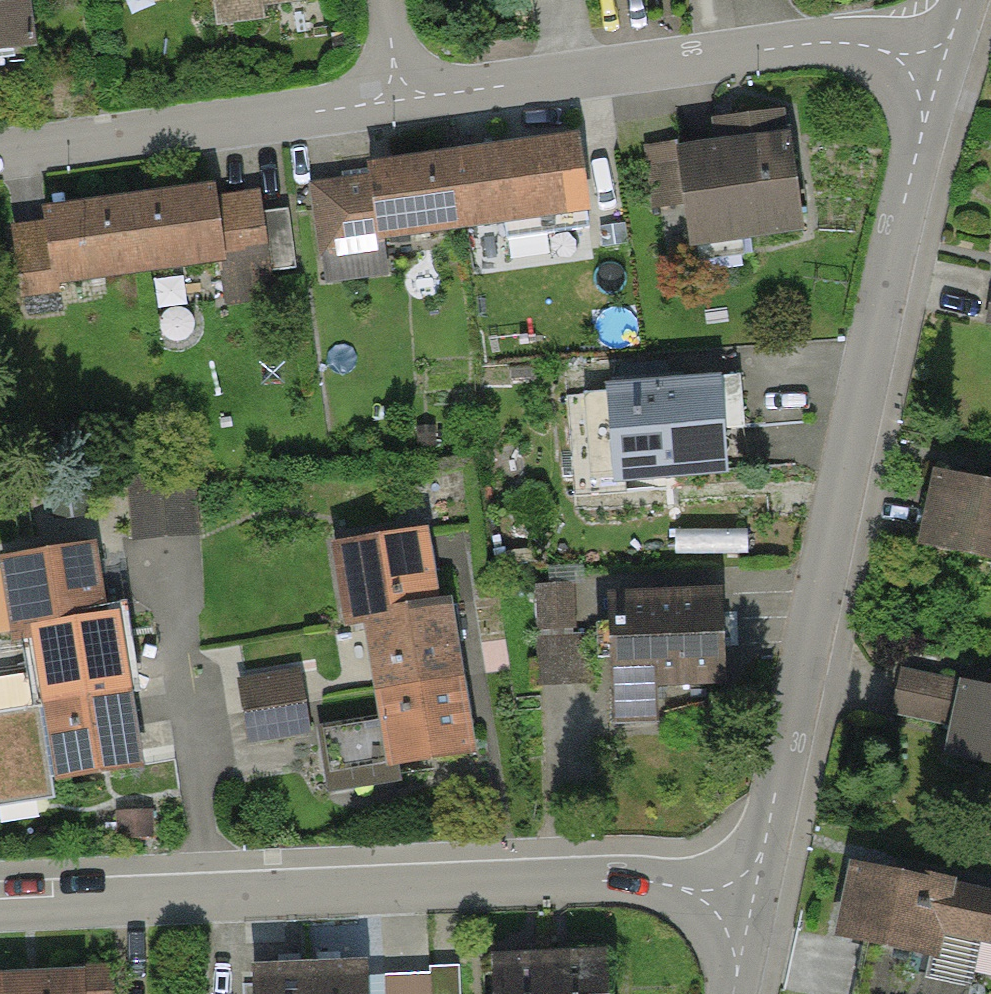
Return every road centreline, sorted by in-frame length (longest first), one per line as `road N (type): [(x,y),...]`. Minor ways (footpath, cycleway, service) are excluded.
road 1 (residential): [(939,71),(834,42),(0,160)]
road 2 (residential): [(939,71),(747,909)]
road 3 (residential): [(0,909),(589,884),(645,884),(747,909)]

